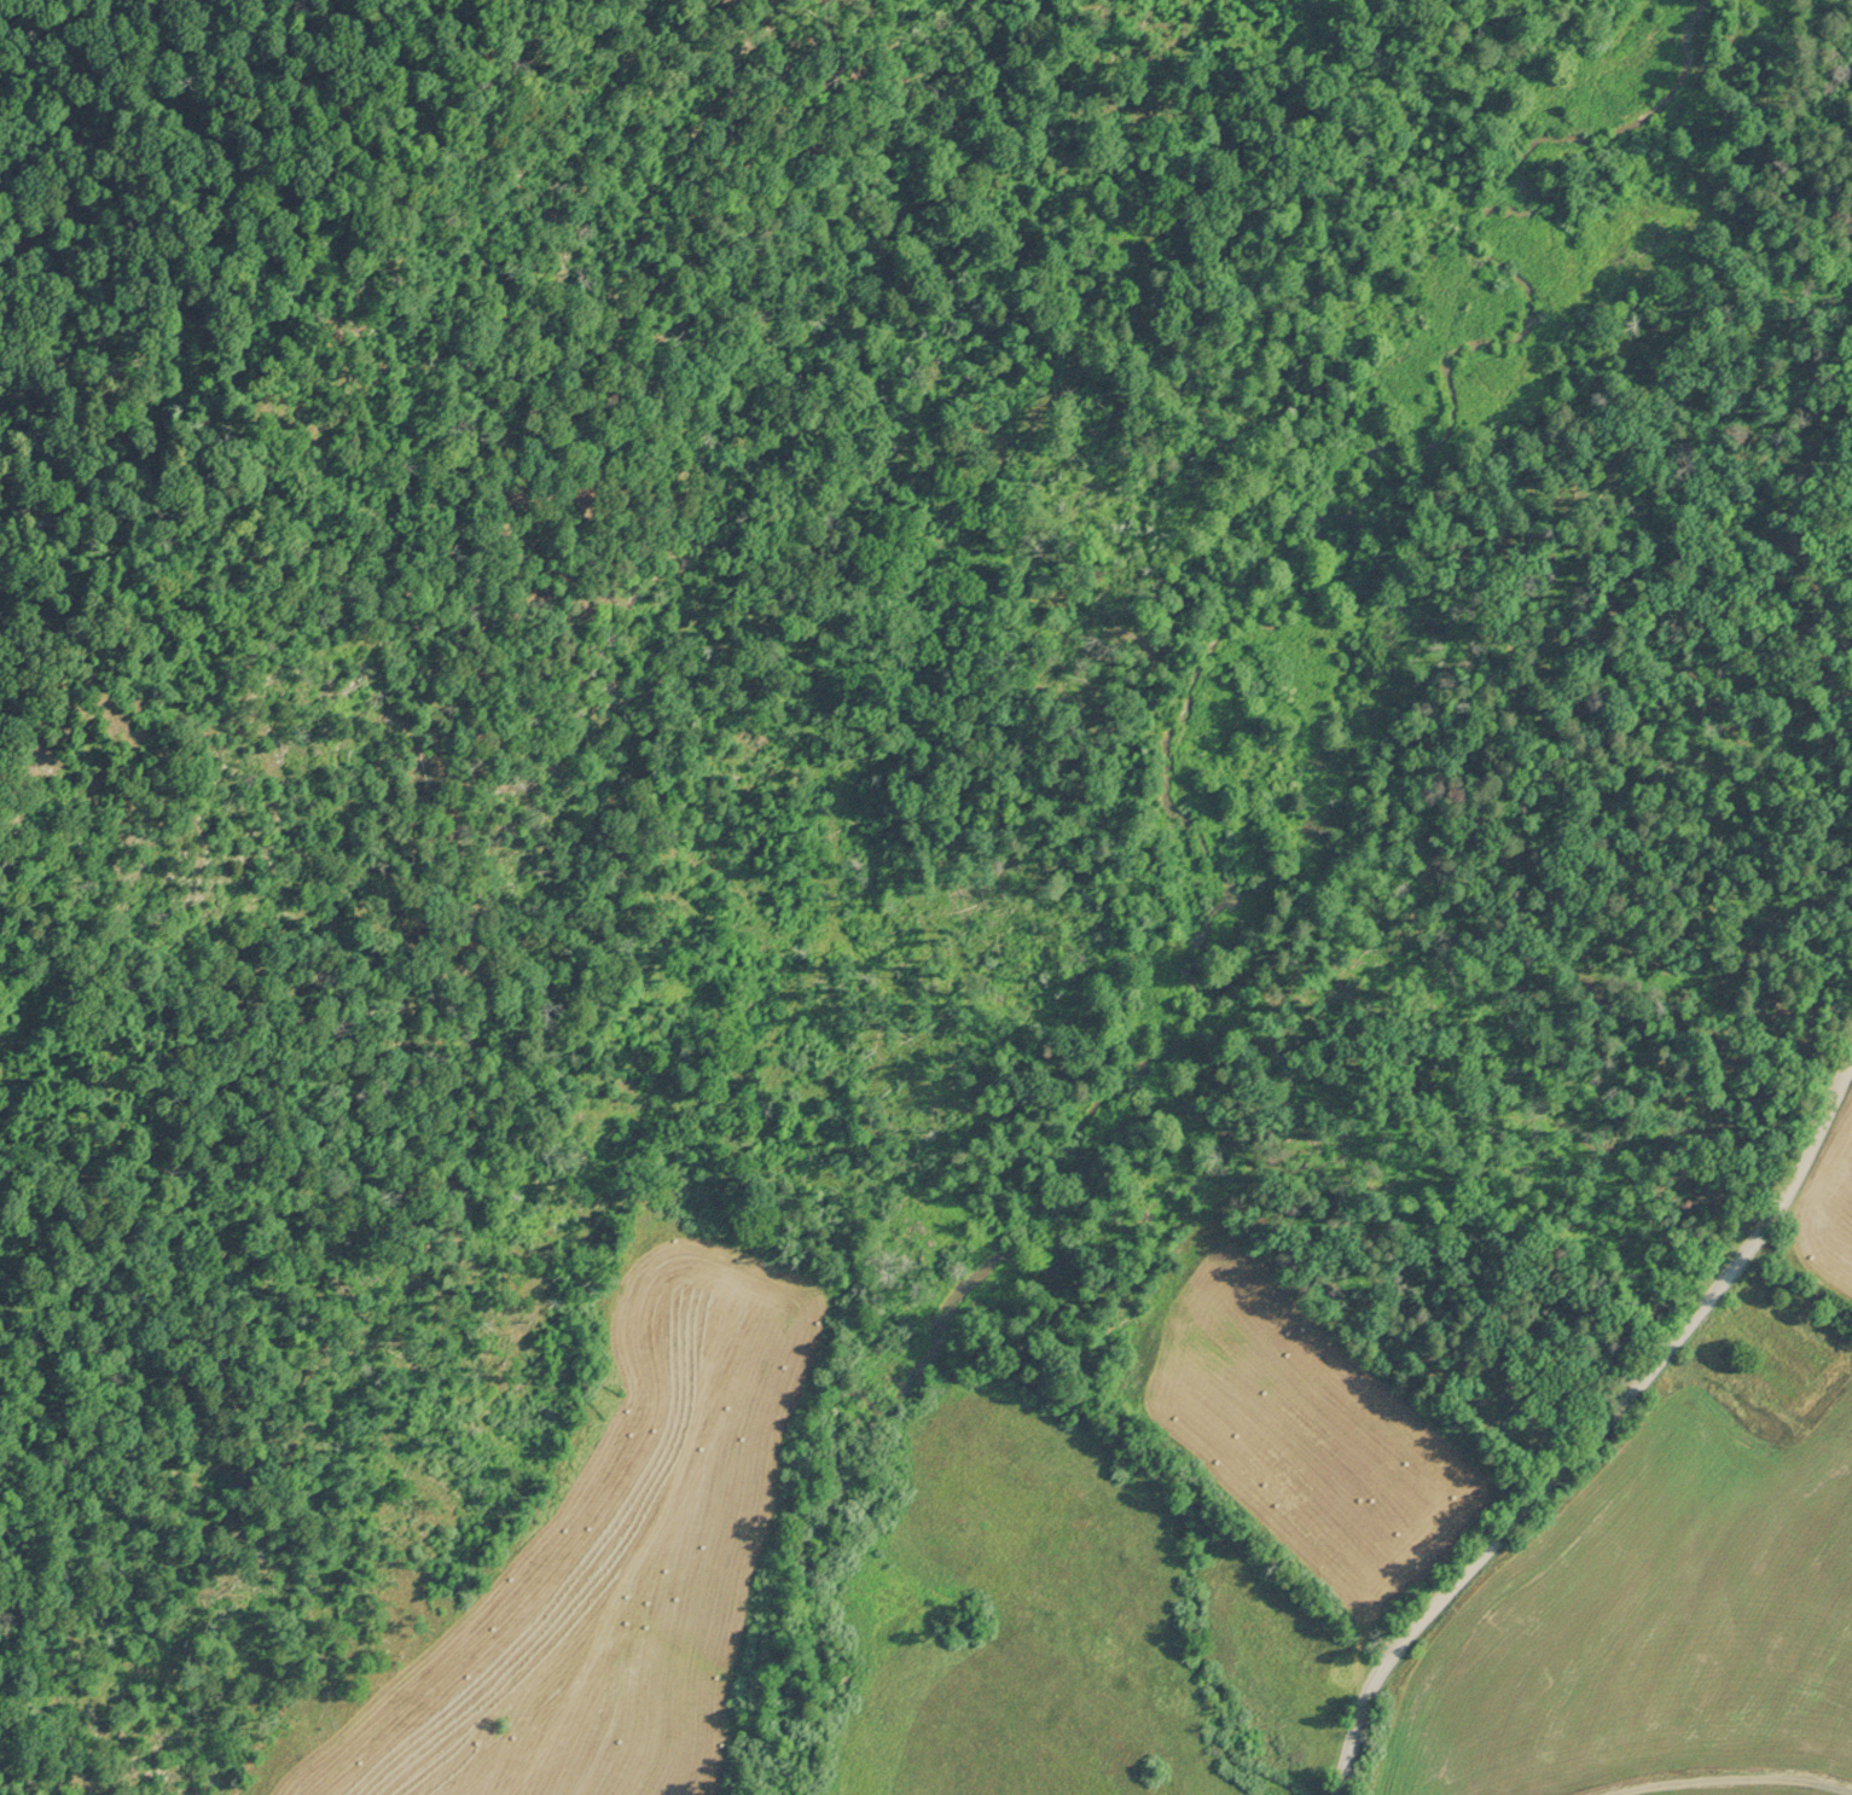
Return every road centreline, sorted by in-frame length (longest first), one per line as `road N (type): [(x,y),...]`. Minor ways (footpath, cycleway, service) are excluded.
road 1 (residential): [(1339,1794),(1364,1709),(1400,1643),(1694,1324),(1788,1192),(1851,1063)]

